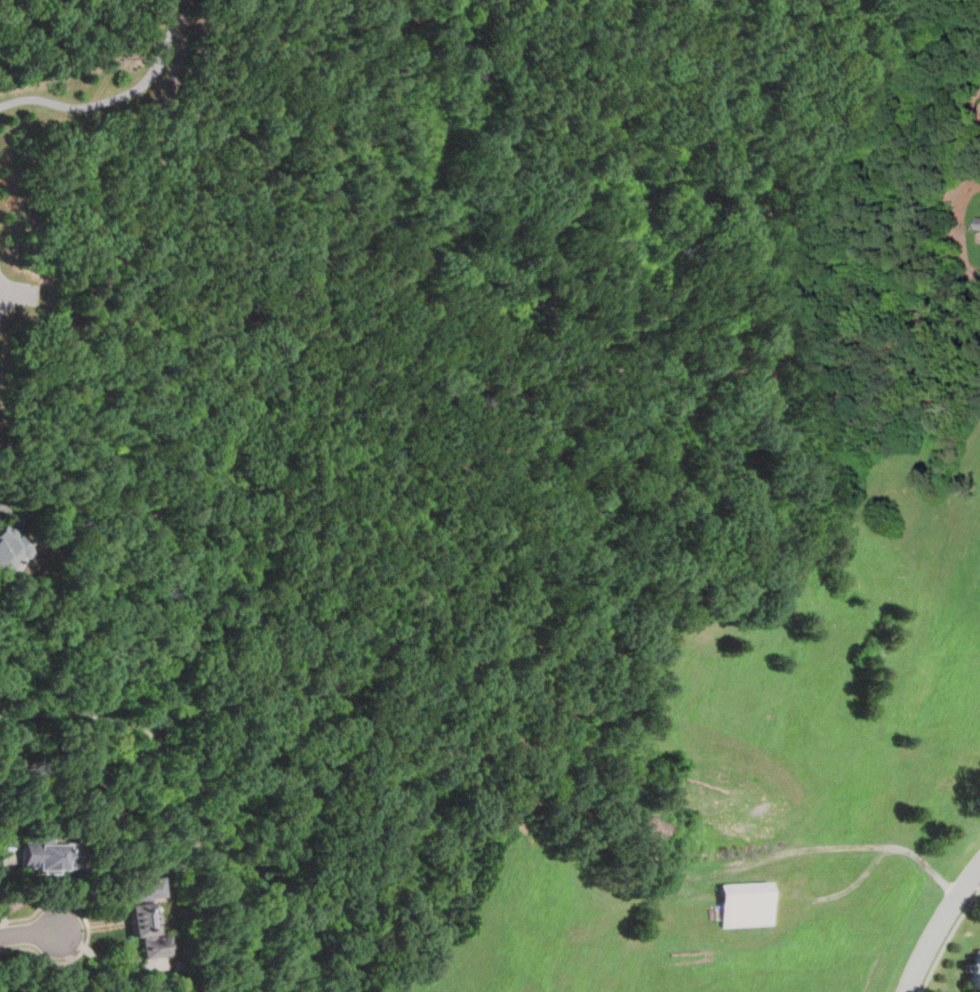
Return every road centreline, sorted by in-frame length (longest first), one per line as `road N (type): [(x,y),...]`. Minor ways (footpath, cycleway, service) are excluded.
road 1 (residential): [(912,991),(979,867)]

